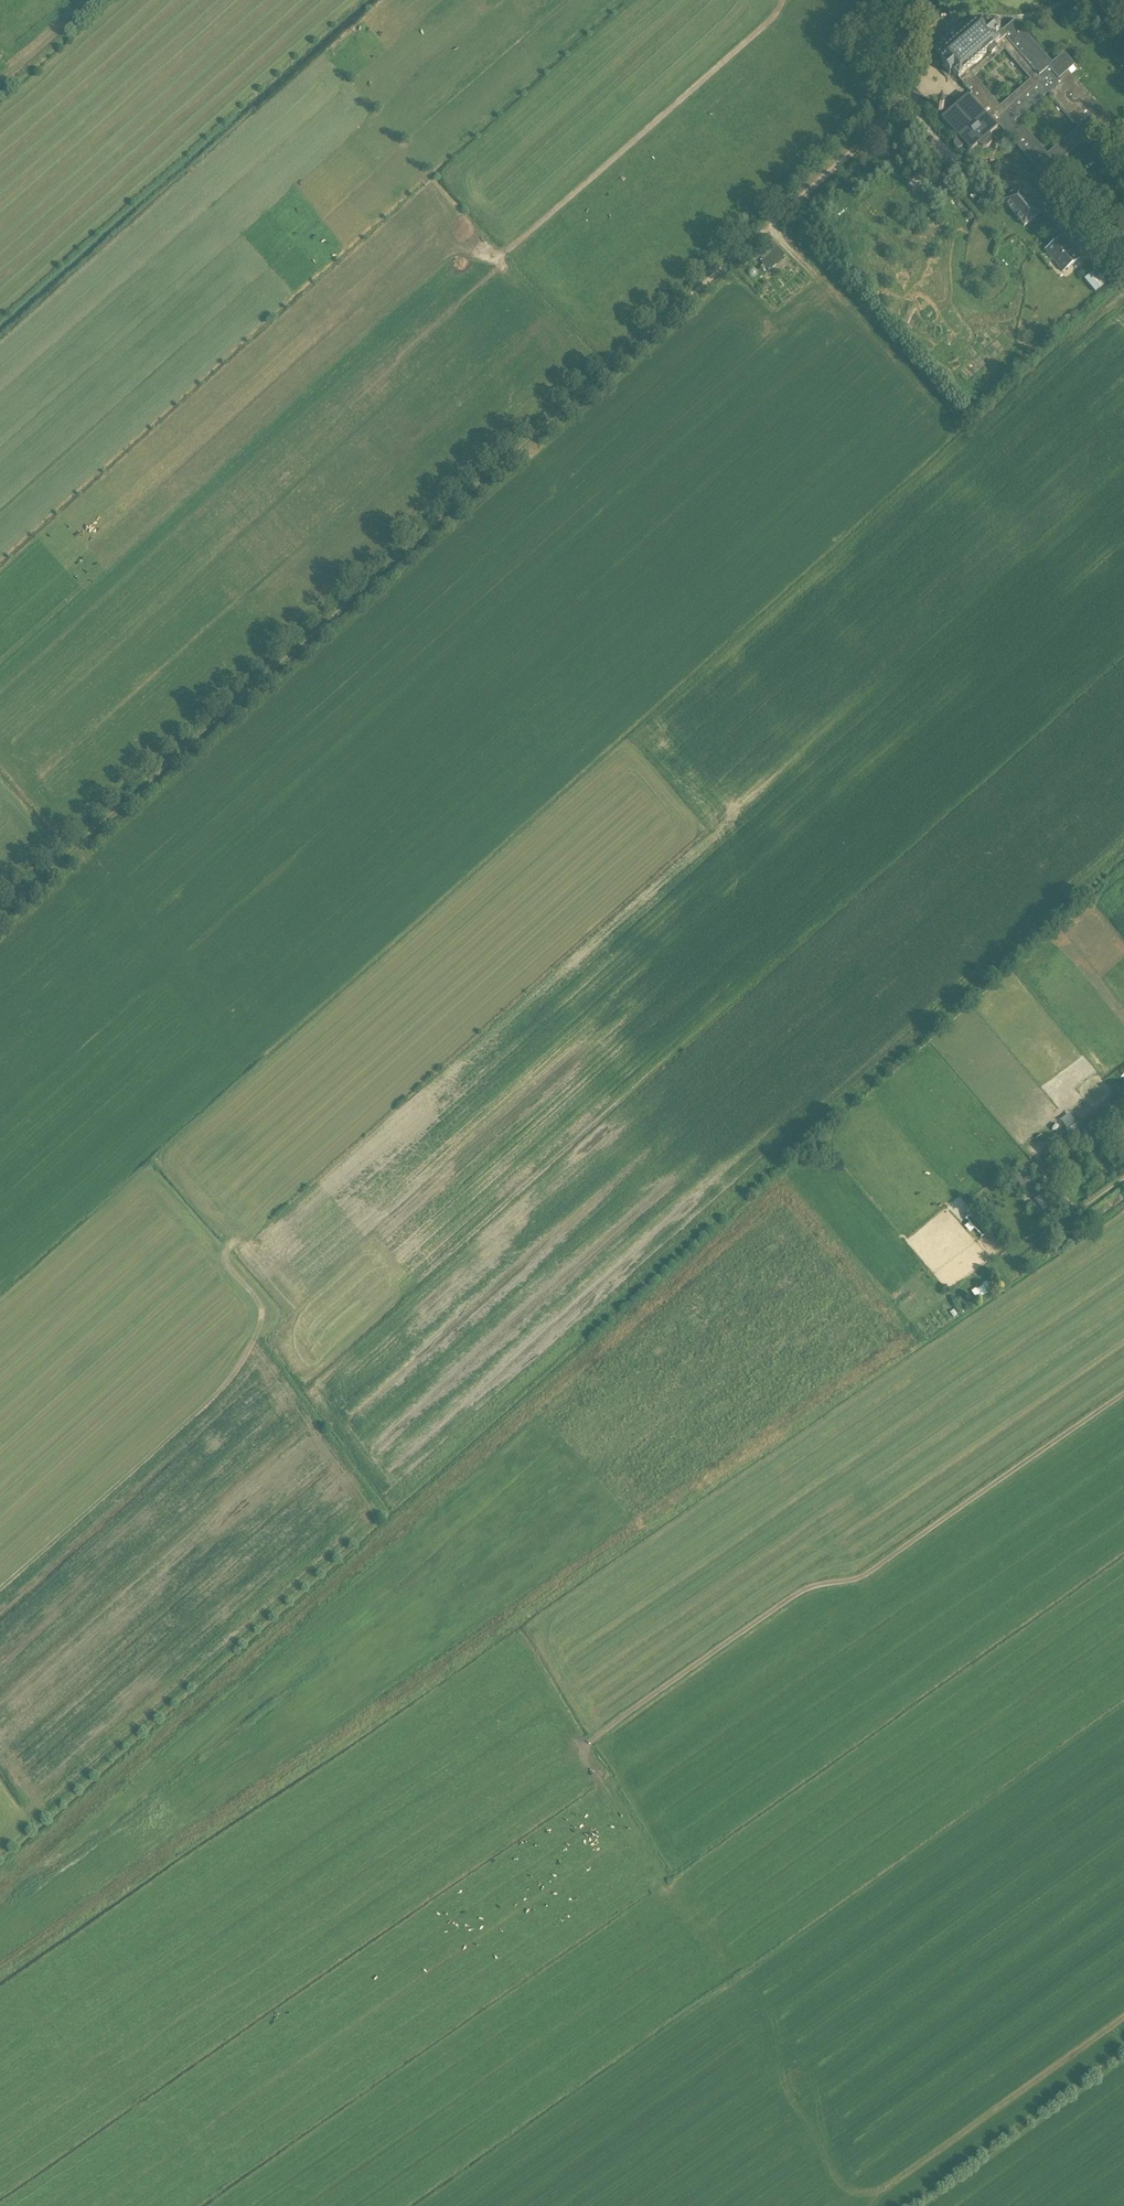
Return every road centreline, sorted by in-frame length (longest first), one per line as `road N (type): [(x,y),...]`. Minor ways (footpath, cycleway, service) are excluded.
road 1 (track): [(907,102),(0,918)]
road 2 (track): [(0,1589),(245,1363),(263,1319),(256,1295),(227,1266),(240,1235)]
road 3 (track): [(1123,1183),(1015,1257),(1000,1260),(987,1250)]
road 4 (unclassified): [(907,102),(868,44),(908,0)]

